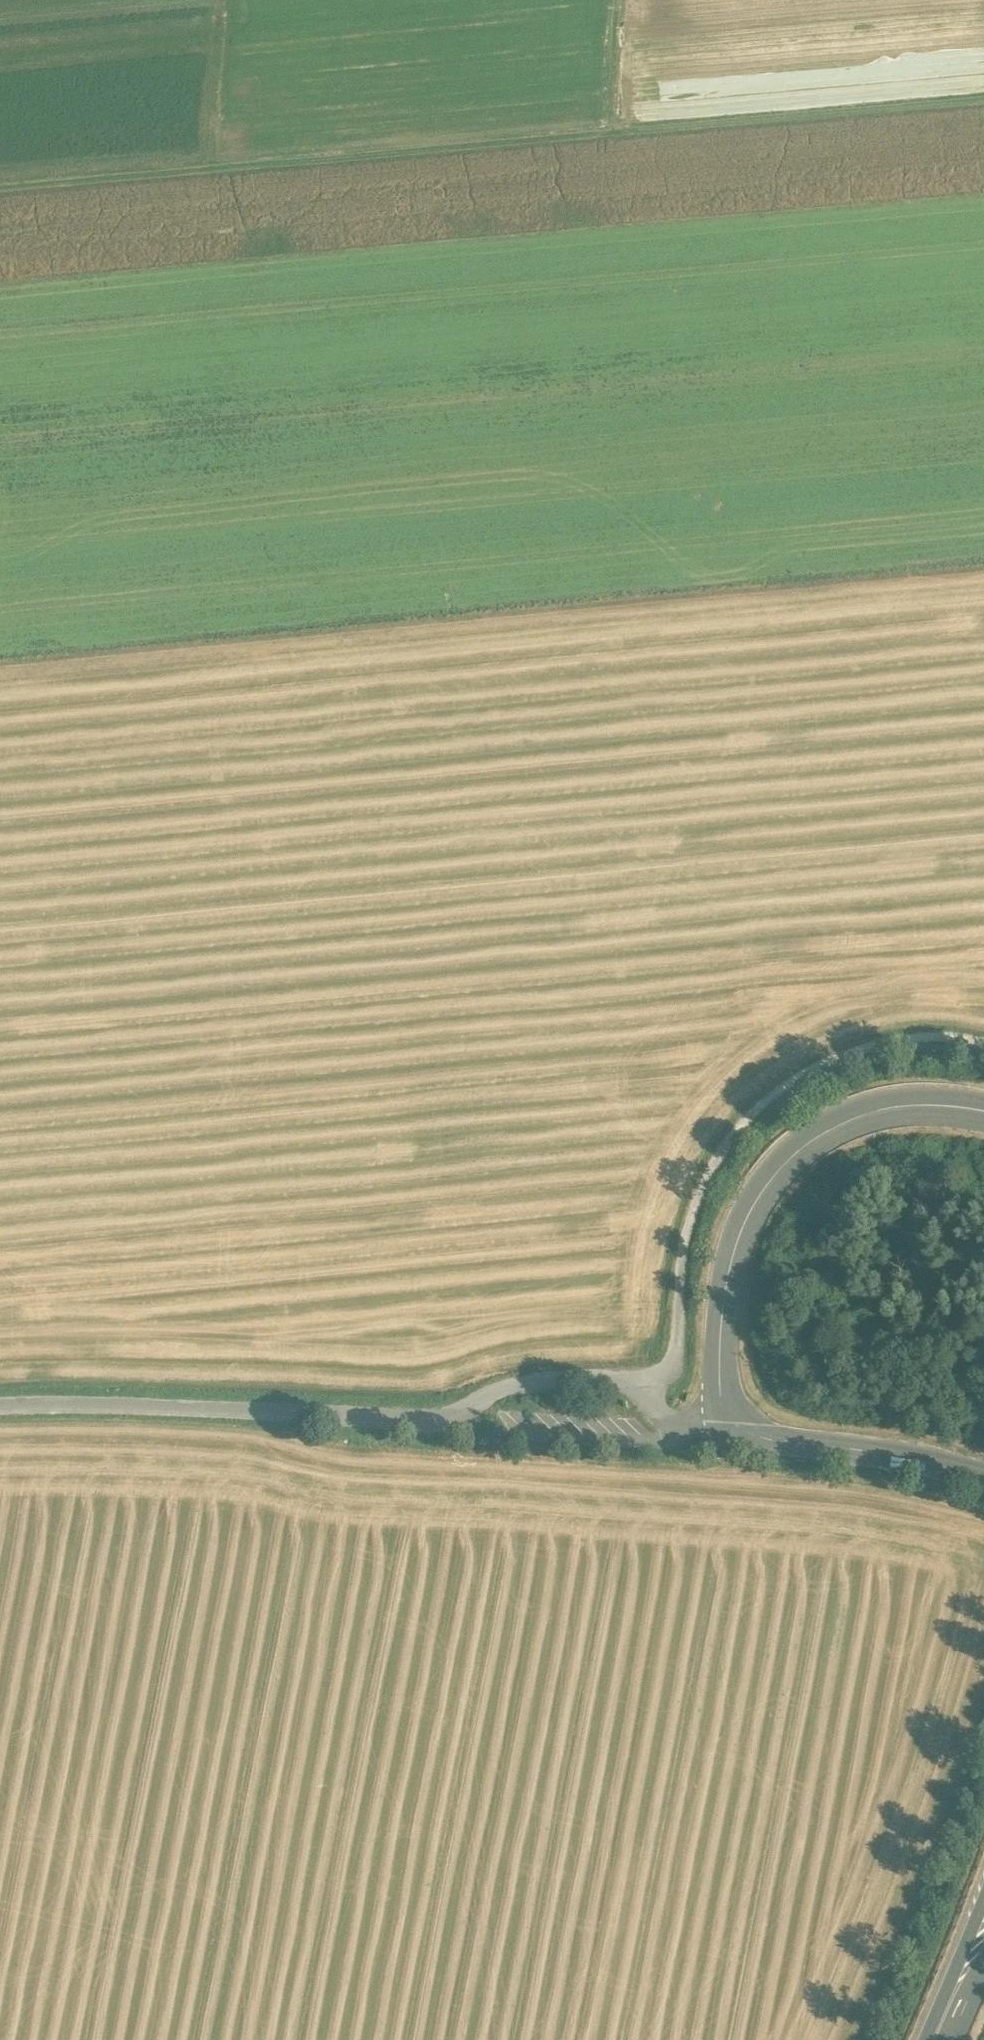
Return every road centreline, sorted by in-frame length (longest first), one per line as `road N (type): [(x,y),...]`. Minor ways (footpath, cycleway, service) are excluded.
road 1 (track): [(0,1410),(435,1417),(467,1409),(521,1378),(635,1377),(672,1429)]
road 2 (track): [(635,1377),(663,1378),(677,1361),(691,1215),(759,1111),(800,1080),(896,1038),(983,1041)]
road 3 (trunk): [(732,1419),(721,1370),(725,1311),(738,1243),(769,1185),(807,1147),(856,1119),(905,1108),(958,1108)]
road 4 (residential): [(983,1477),(771,1442),(732,1419)]

